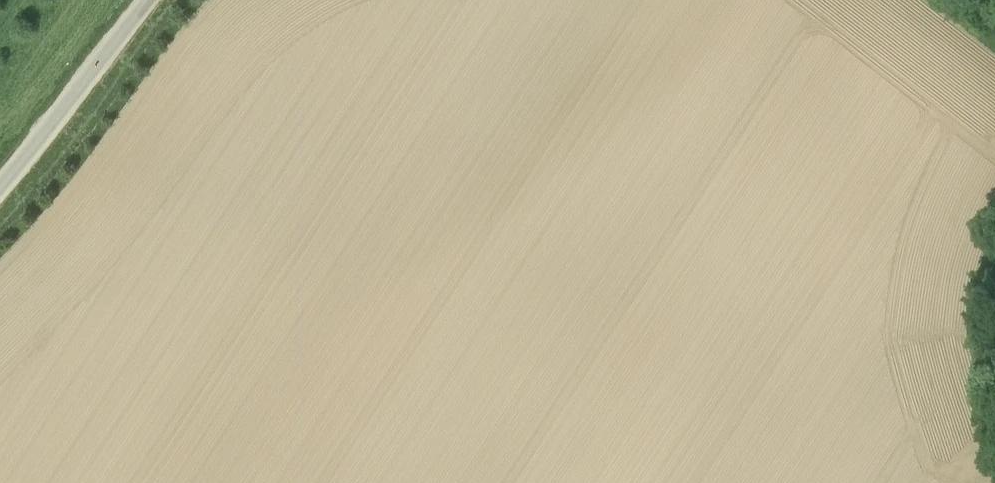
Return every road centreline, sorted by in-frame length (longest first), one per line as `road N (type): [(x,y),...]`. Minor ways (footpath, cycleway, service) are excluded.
road 1 (unclassified): [(0,185),(145,0)]

